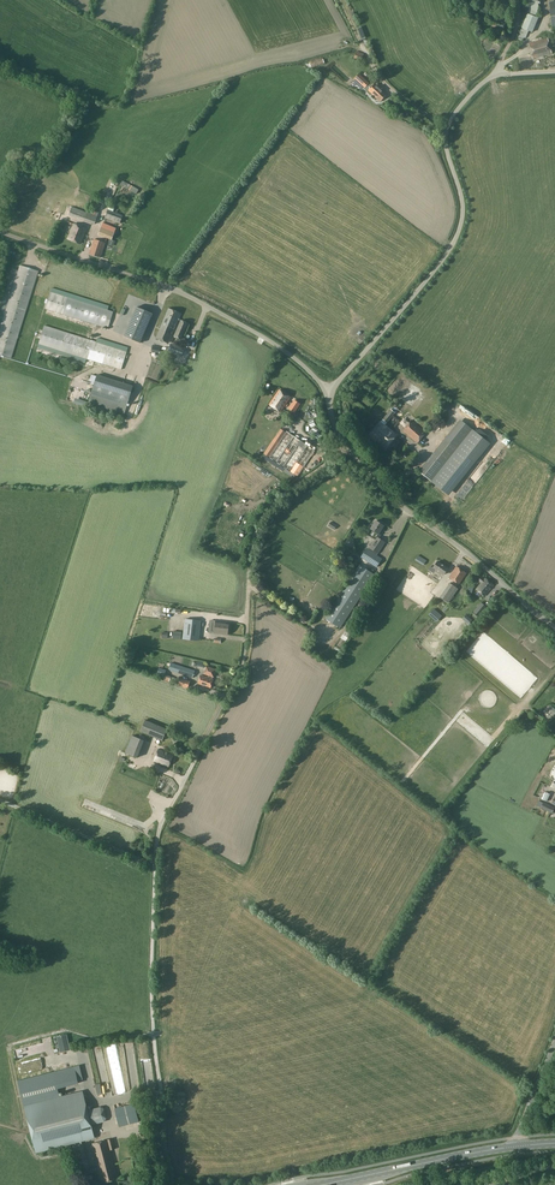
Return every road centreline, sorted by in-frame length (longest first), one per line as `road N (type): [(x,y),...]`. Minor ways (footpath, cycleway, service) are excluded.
road 1 (unclassified): [(347,447),(265,510),(255,535),(243,657),(159,825),(154,864)]
road 2 (unclassified): [(330,392),(459,231),(463,206),(446,131),(495,74)]
road 3 (unclassified): [(330,392),(283,350),(188,296),(0,232)]
road 4 (unclassified): [(154,864),(152,1016),(169,1184)]
road 5 (unclassified): [(554,629),(396,502),(347,447)]
road 6 (primary): [(321,1184),(518,1146)]
road 7 (track): [(446,131),(383,81),(341,0)]
road 8 (unclassified): [(154,864),(0,800)]

